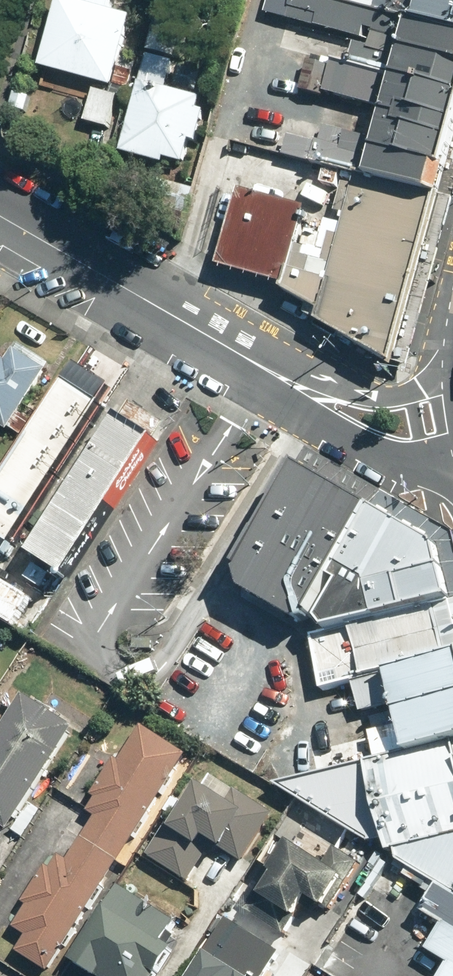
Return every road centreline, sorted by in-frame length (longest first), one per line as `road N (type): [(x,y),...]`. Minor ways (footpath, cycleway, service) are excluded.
road 1 (tertiary): [(228,345),(0,215)]
road 2 (tertiary): [(452,468),(387,457),(313,418),(228,345)]
road 3 (tertiary): [(228,345),(373,394),(452,375)]

